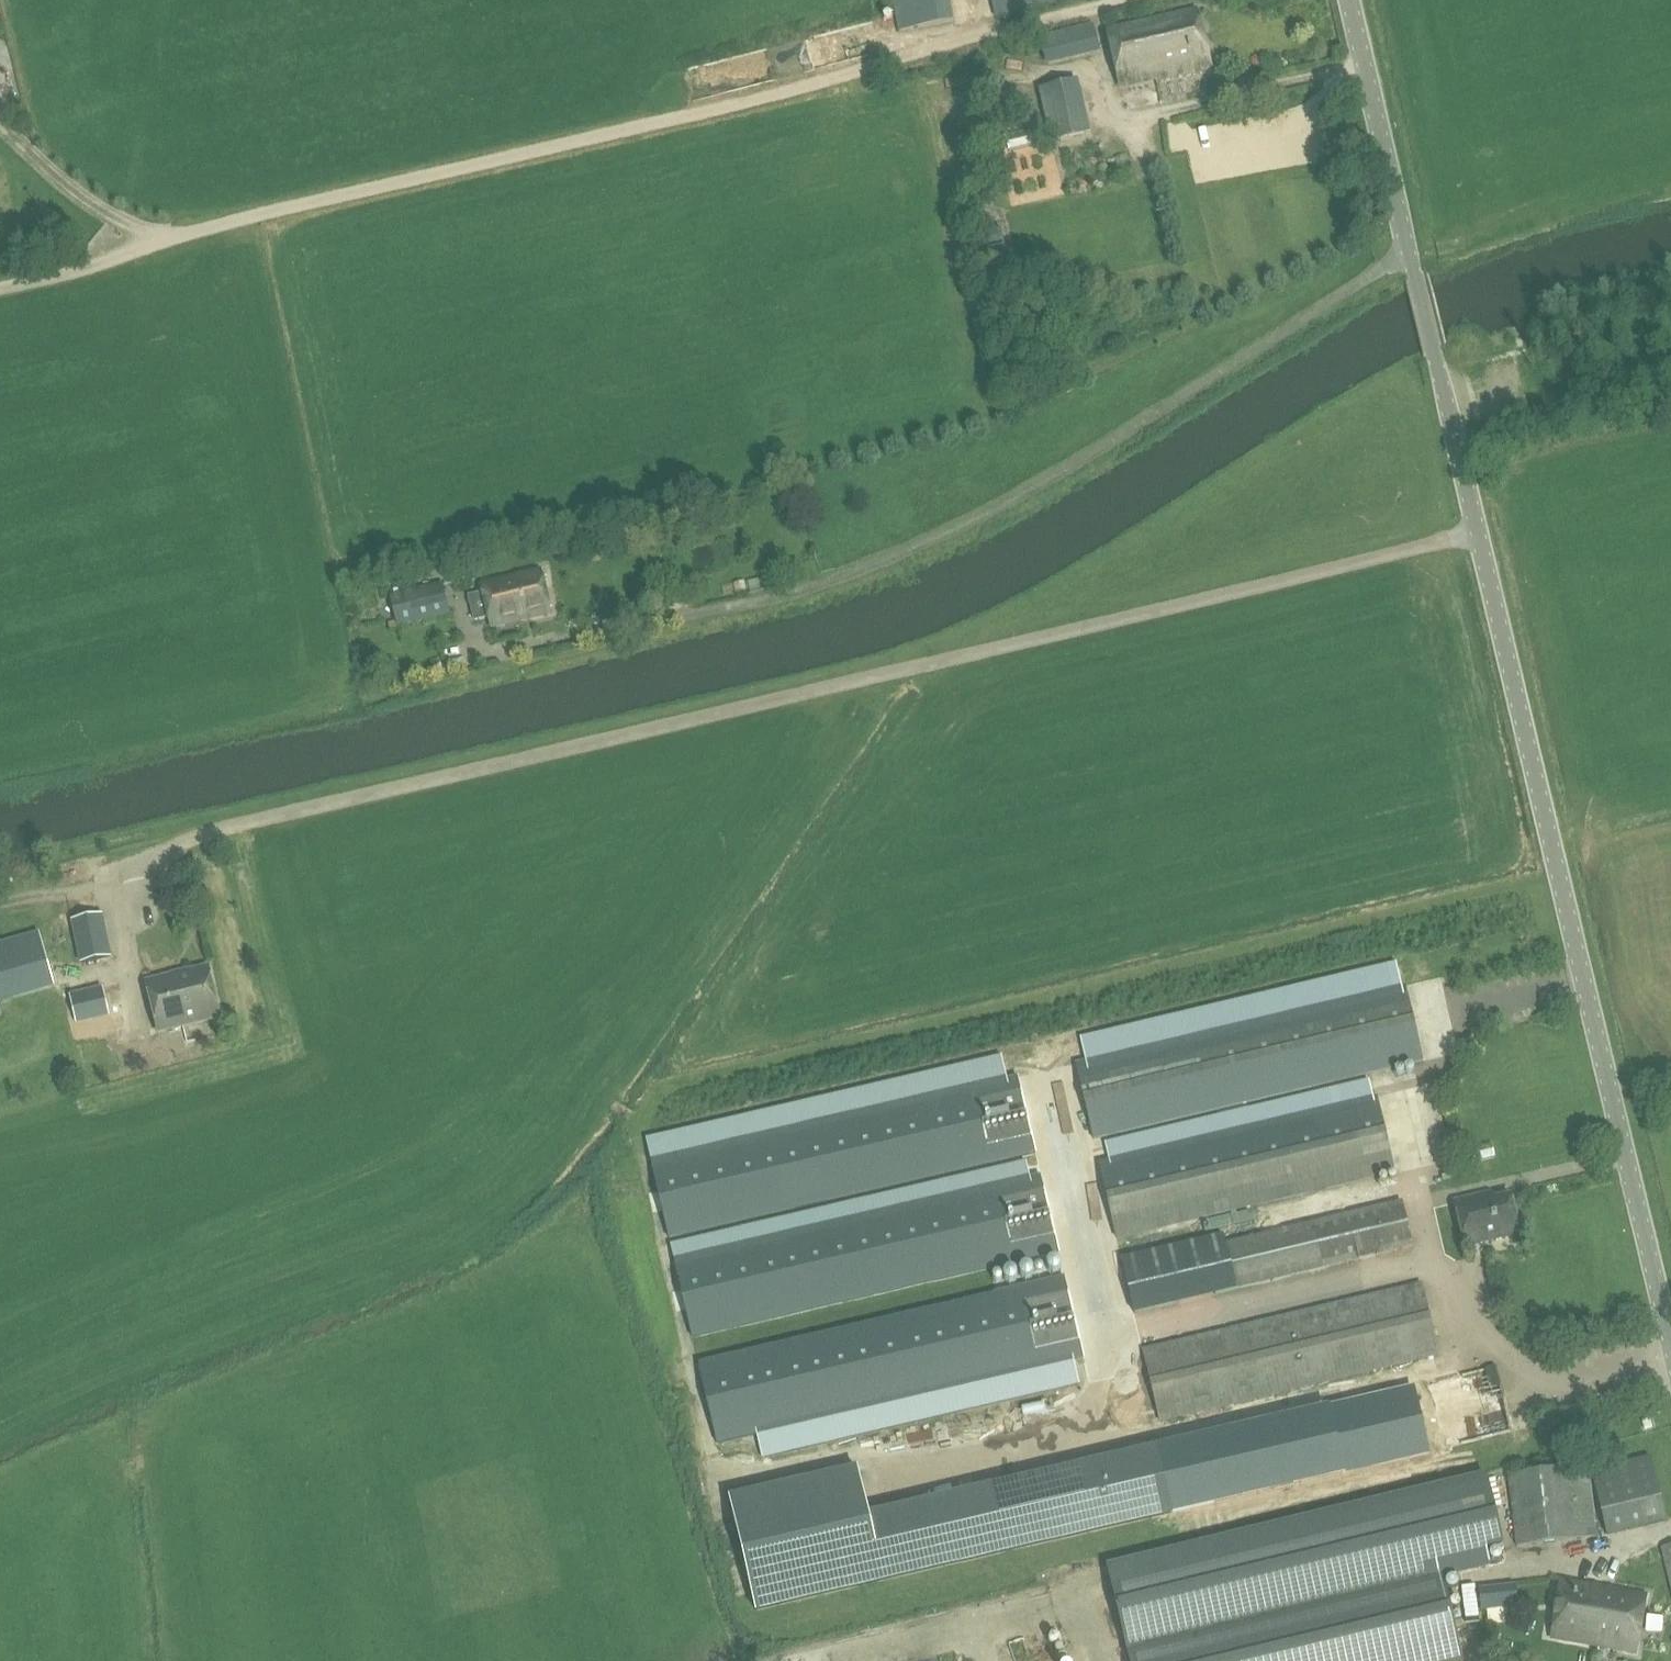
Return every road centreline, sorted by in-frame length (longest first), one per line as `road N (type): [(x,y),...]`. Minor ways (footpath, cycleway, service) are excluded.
road 1 (tertiary): [(1670,1345),(1351,0)]

